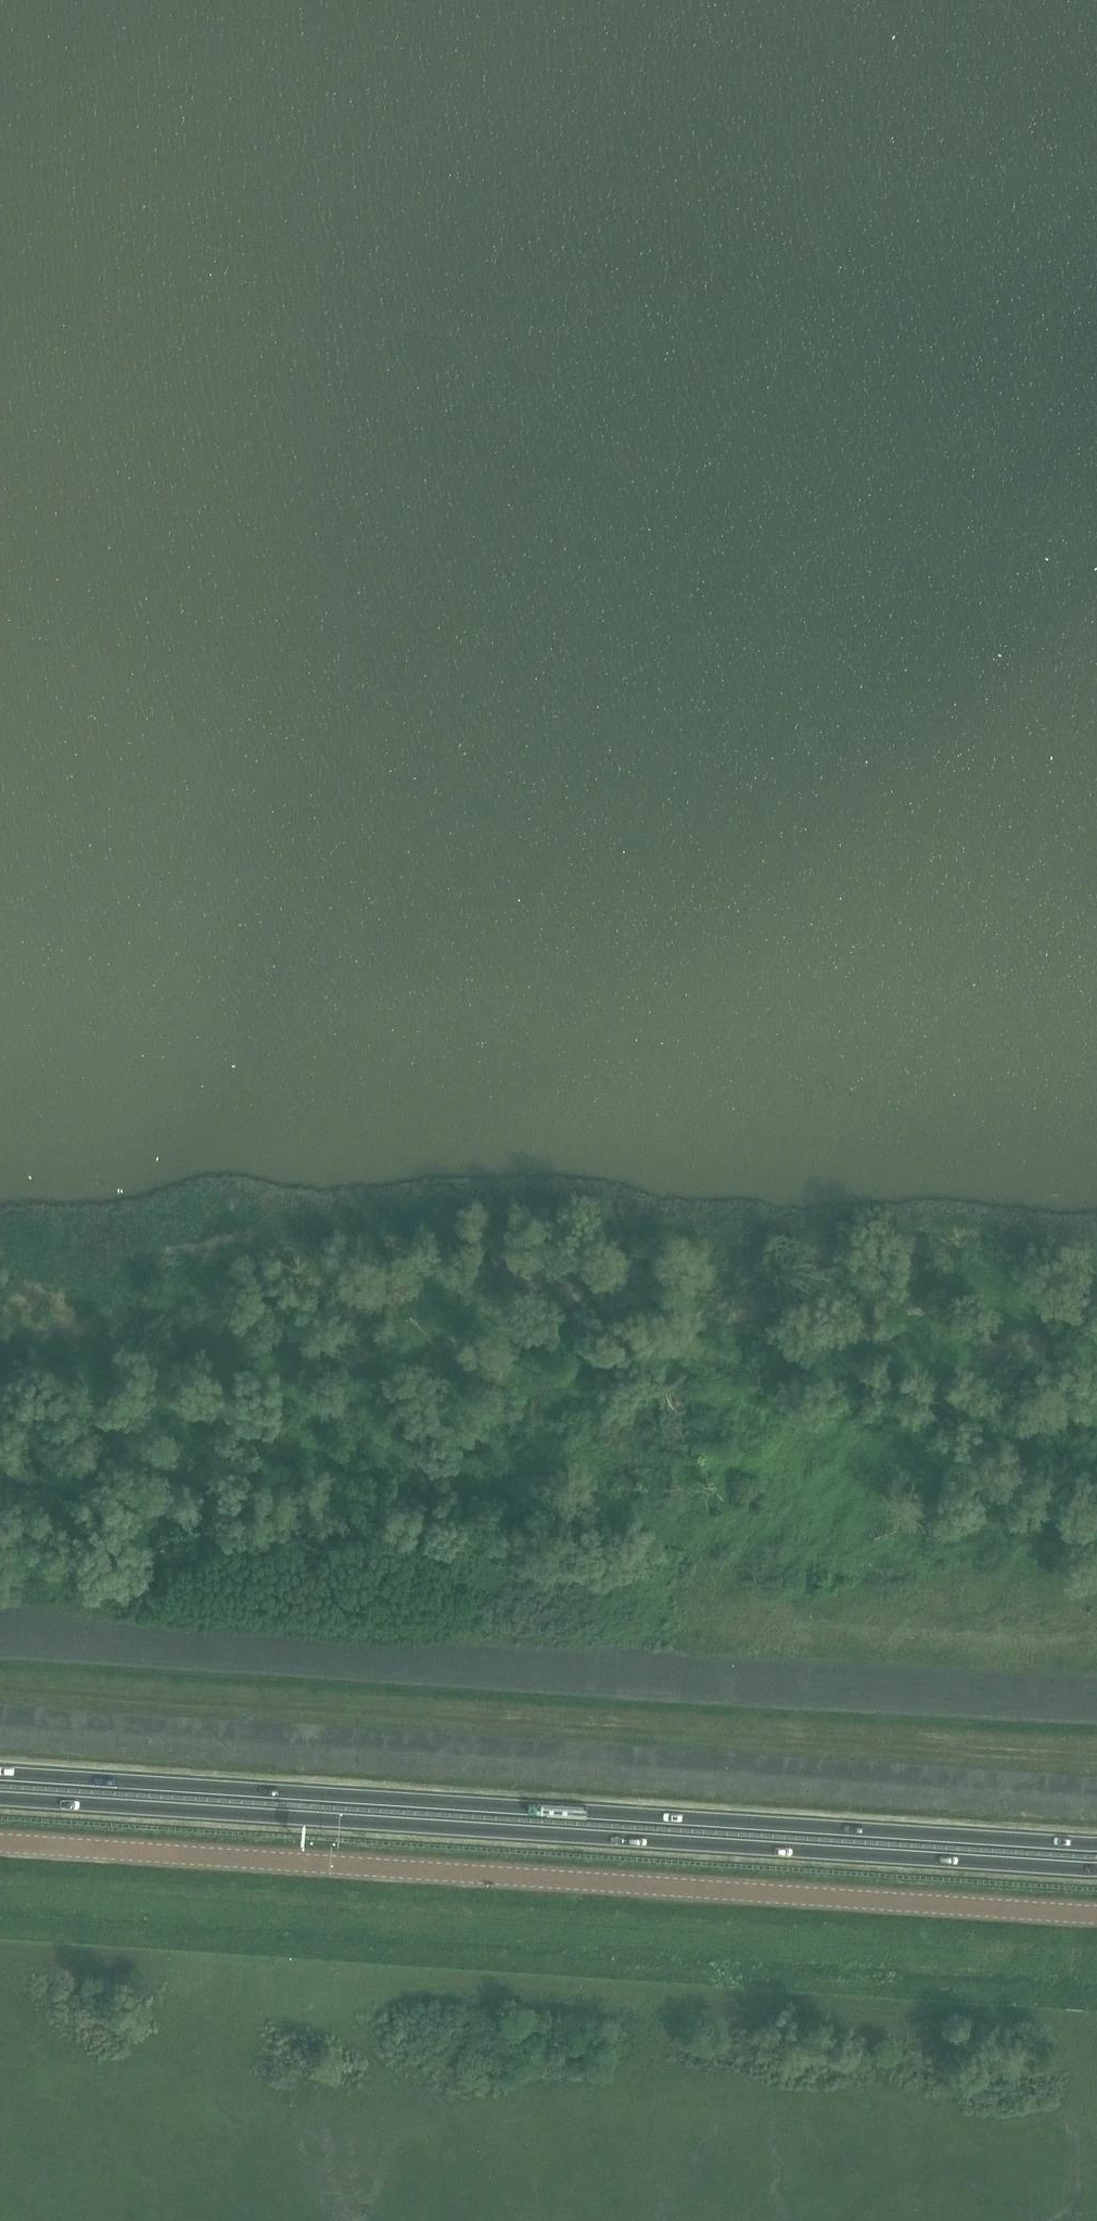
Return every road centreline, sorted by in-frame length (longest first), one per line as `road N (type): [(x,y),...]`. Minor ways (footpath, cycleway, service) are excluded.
road 1 (tertiary): [(1096,1915),(0,1843)]
road 2 (trunk): [(0,1798),(1096,1870)]
road 3 (trunk): [(1096,1850),(0,1778)]

